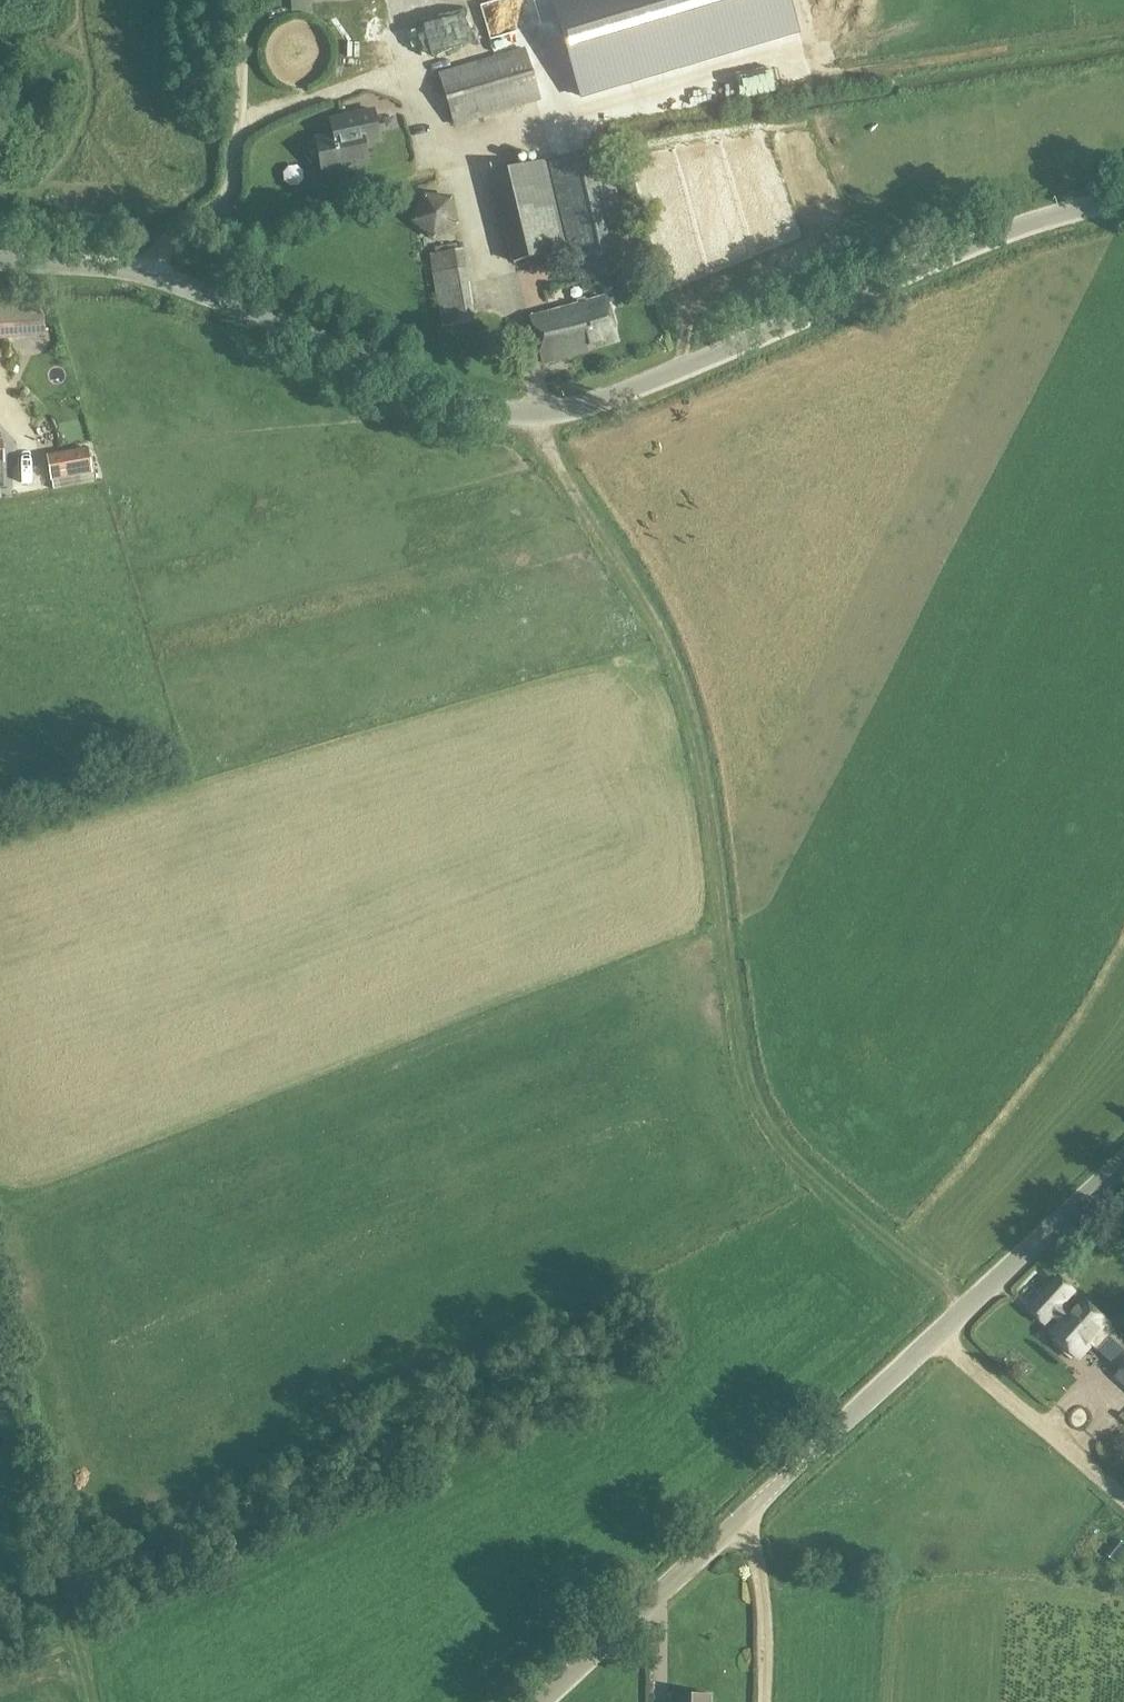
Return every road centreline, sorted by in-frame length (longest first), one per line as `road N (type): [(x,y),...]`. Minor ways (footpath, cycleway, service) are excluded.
road 1 (tertiary): [(1123,200),(1016,229),(626,393),(531,414),(474,407),(150,275)]
road 2 (track): [(966,1307),(815,1180),(753,1095),(707,781),(687,705),(639,593),(531,414)]
road 3 (unclassified): [(242,0),(231,196),(211,219),(165,248),(150,275)]
road 4 (unclassified): [(742,1519),(941,1330)]
road 5 (unclassified): [(543,1701),(742,1519)]
road 6 (unclassified): [(941,1330),(1123,1163)]
road 7 (unclassified): [(1123,1491),(941,1330)]
road 8 (unclassified): [(762,1701),(759,1568),(742,1519)]
road 9 (track): [(0,1602),(33,1594),(53,1603),(68,1626),(87,1701)]
road 10 (tertiary): [(150,275),(0,262)]

